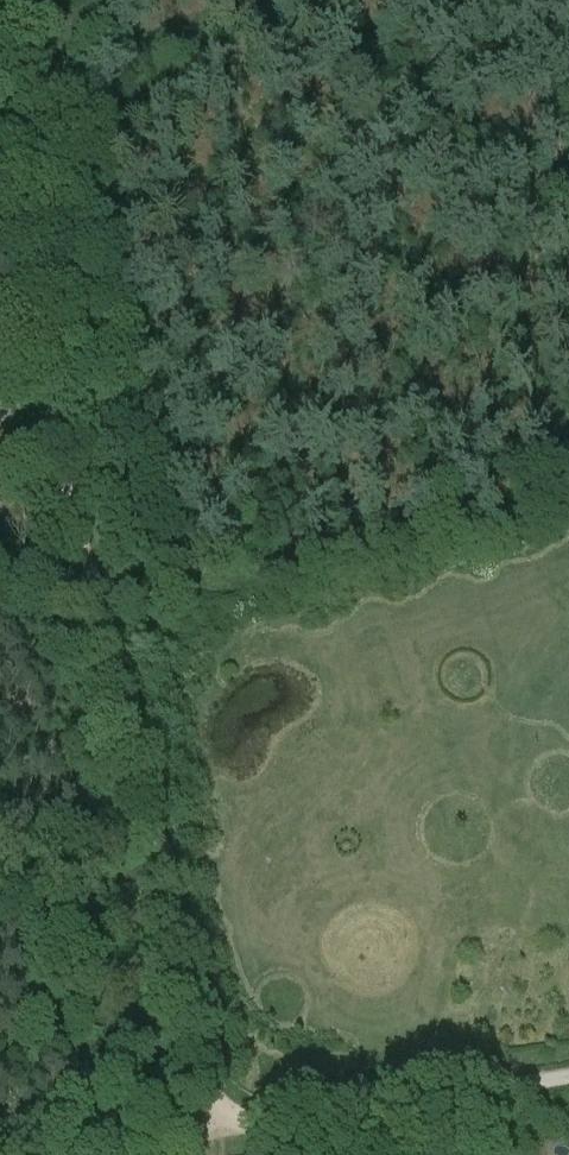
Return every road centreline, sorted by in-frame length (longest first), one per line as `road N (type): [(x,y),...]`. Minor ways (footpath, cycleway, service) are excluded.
road 1 (unclassified): [(222,1133),(0,177)]
road 2 (track): [(222,1133),(568,1082)]
road 3 (track): [(222,1133),(74,1154)]

